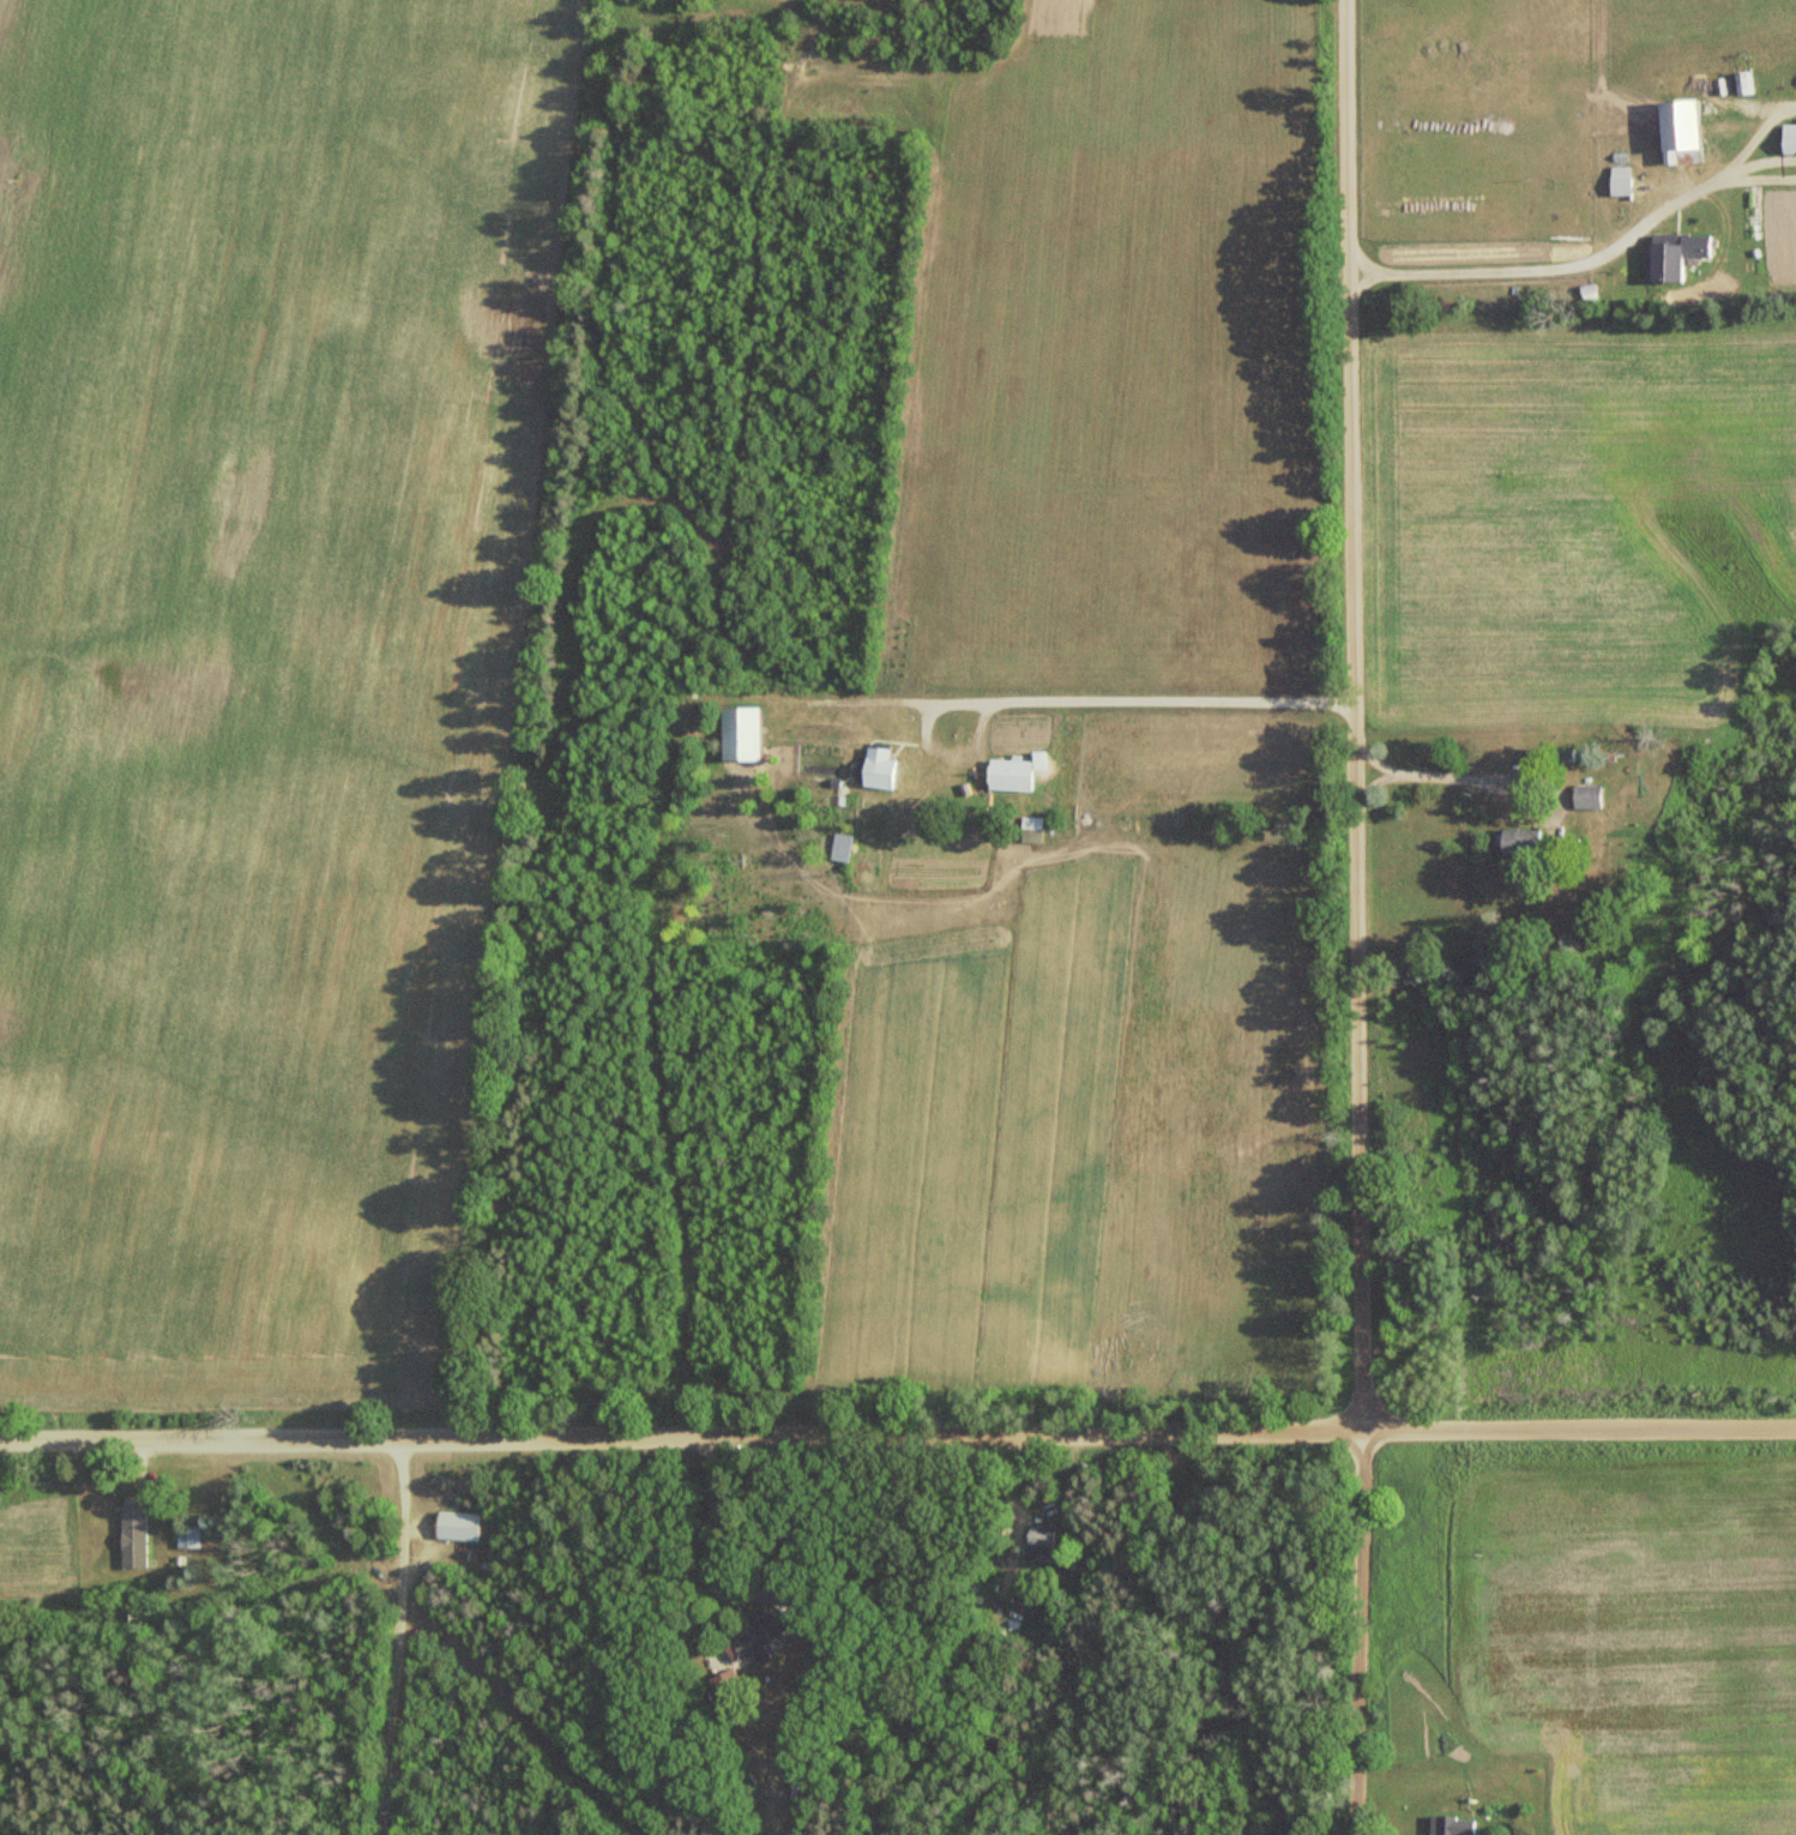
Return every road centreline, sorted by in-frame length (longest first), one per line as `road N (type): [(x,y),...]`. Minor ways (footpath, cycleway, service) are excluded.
road 1 (residential): [(1795,1430),(0,1444)]
road 2 (residential): [(1364,1430),(1351,1085),(1341,0)]
road 3 (residential): [(1361,1834),(1364,1430)]

